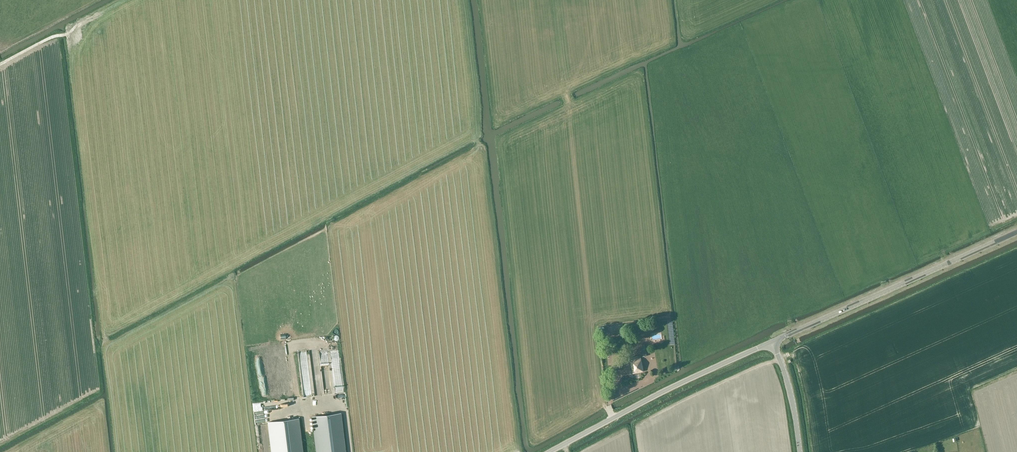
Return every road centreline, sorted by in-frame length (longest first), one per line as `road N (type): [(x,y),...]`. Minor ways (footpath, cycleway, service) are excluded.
road 1 (unclassified): [(774,342),(1016,231)]
road 2 (unclassified): [(554,451),(774,342)]

